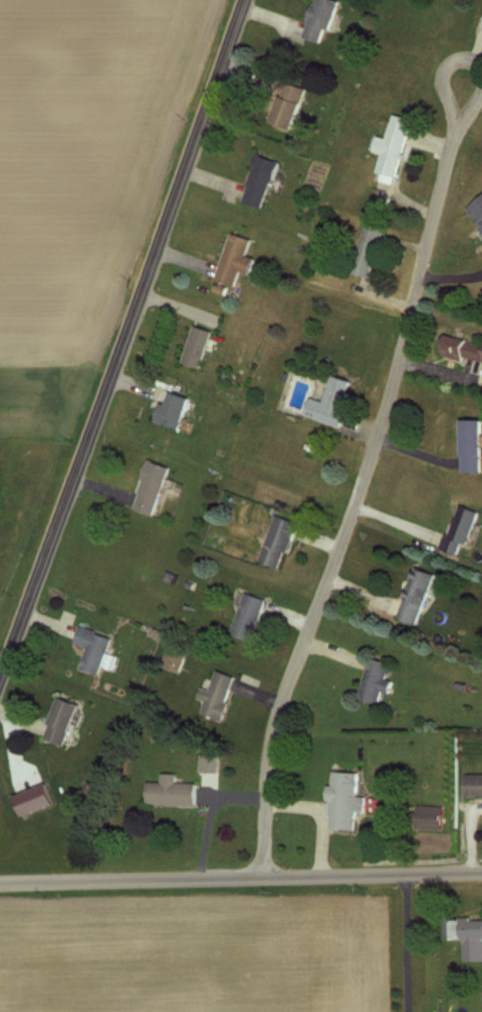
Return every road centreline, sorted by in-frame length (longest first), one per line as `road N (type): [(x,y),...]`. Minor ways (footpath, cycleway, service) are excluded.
road 1 (residential): [(262,874),(272,742),(382,431),(460,119)]
road 2 (residential): [(0,675),(245,0)]
road 3 (residential): [(0,881),(481,870)]
road 4 (residential): [(481,86),(460,119),(446,81),(462,60),(481,68)]

